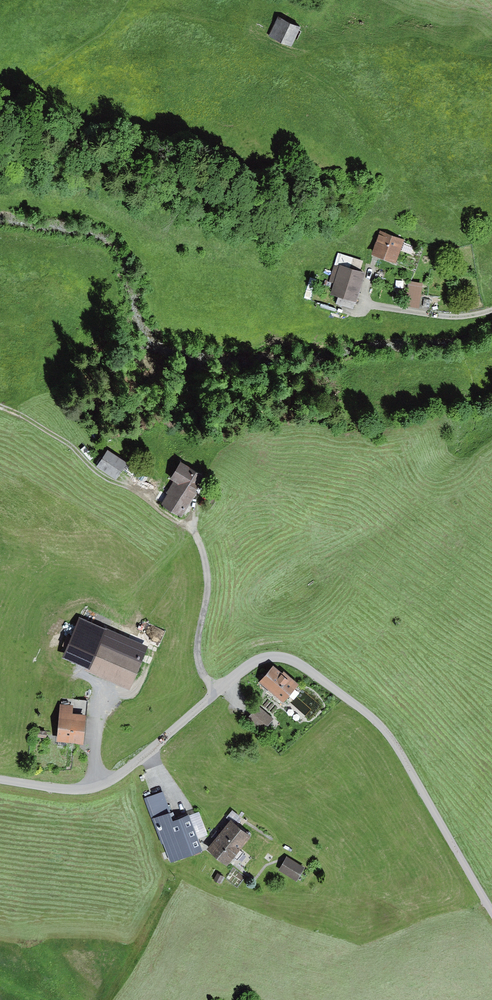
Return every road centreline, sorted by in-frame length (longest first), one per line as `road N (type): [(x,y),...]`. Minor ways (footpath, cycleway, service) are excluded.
road 1 (unclassified): [(0,780),(103,786),(253,663),(287,658),(377,723),(399,748),(491,913)]
road 2 (track): [(0,404),(196,537),(209,585),(197,653),(217,693)]

